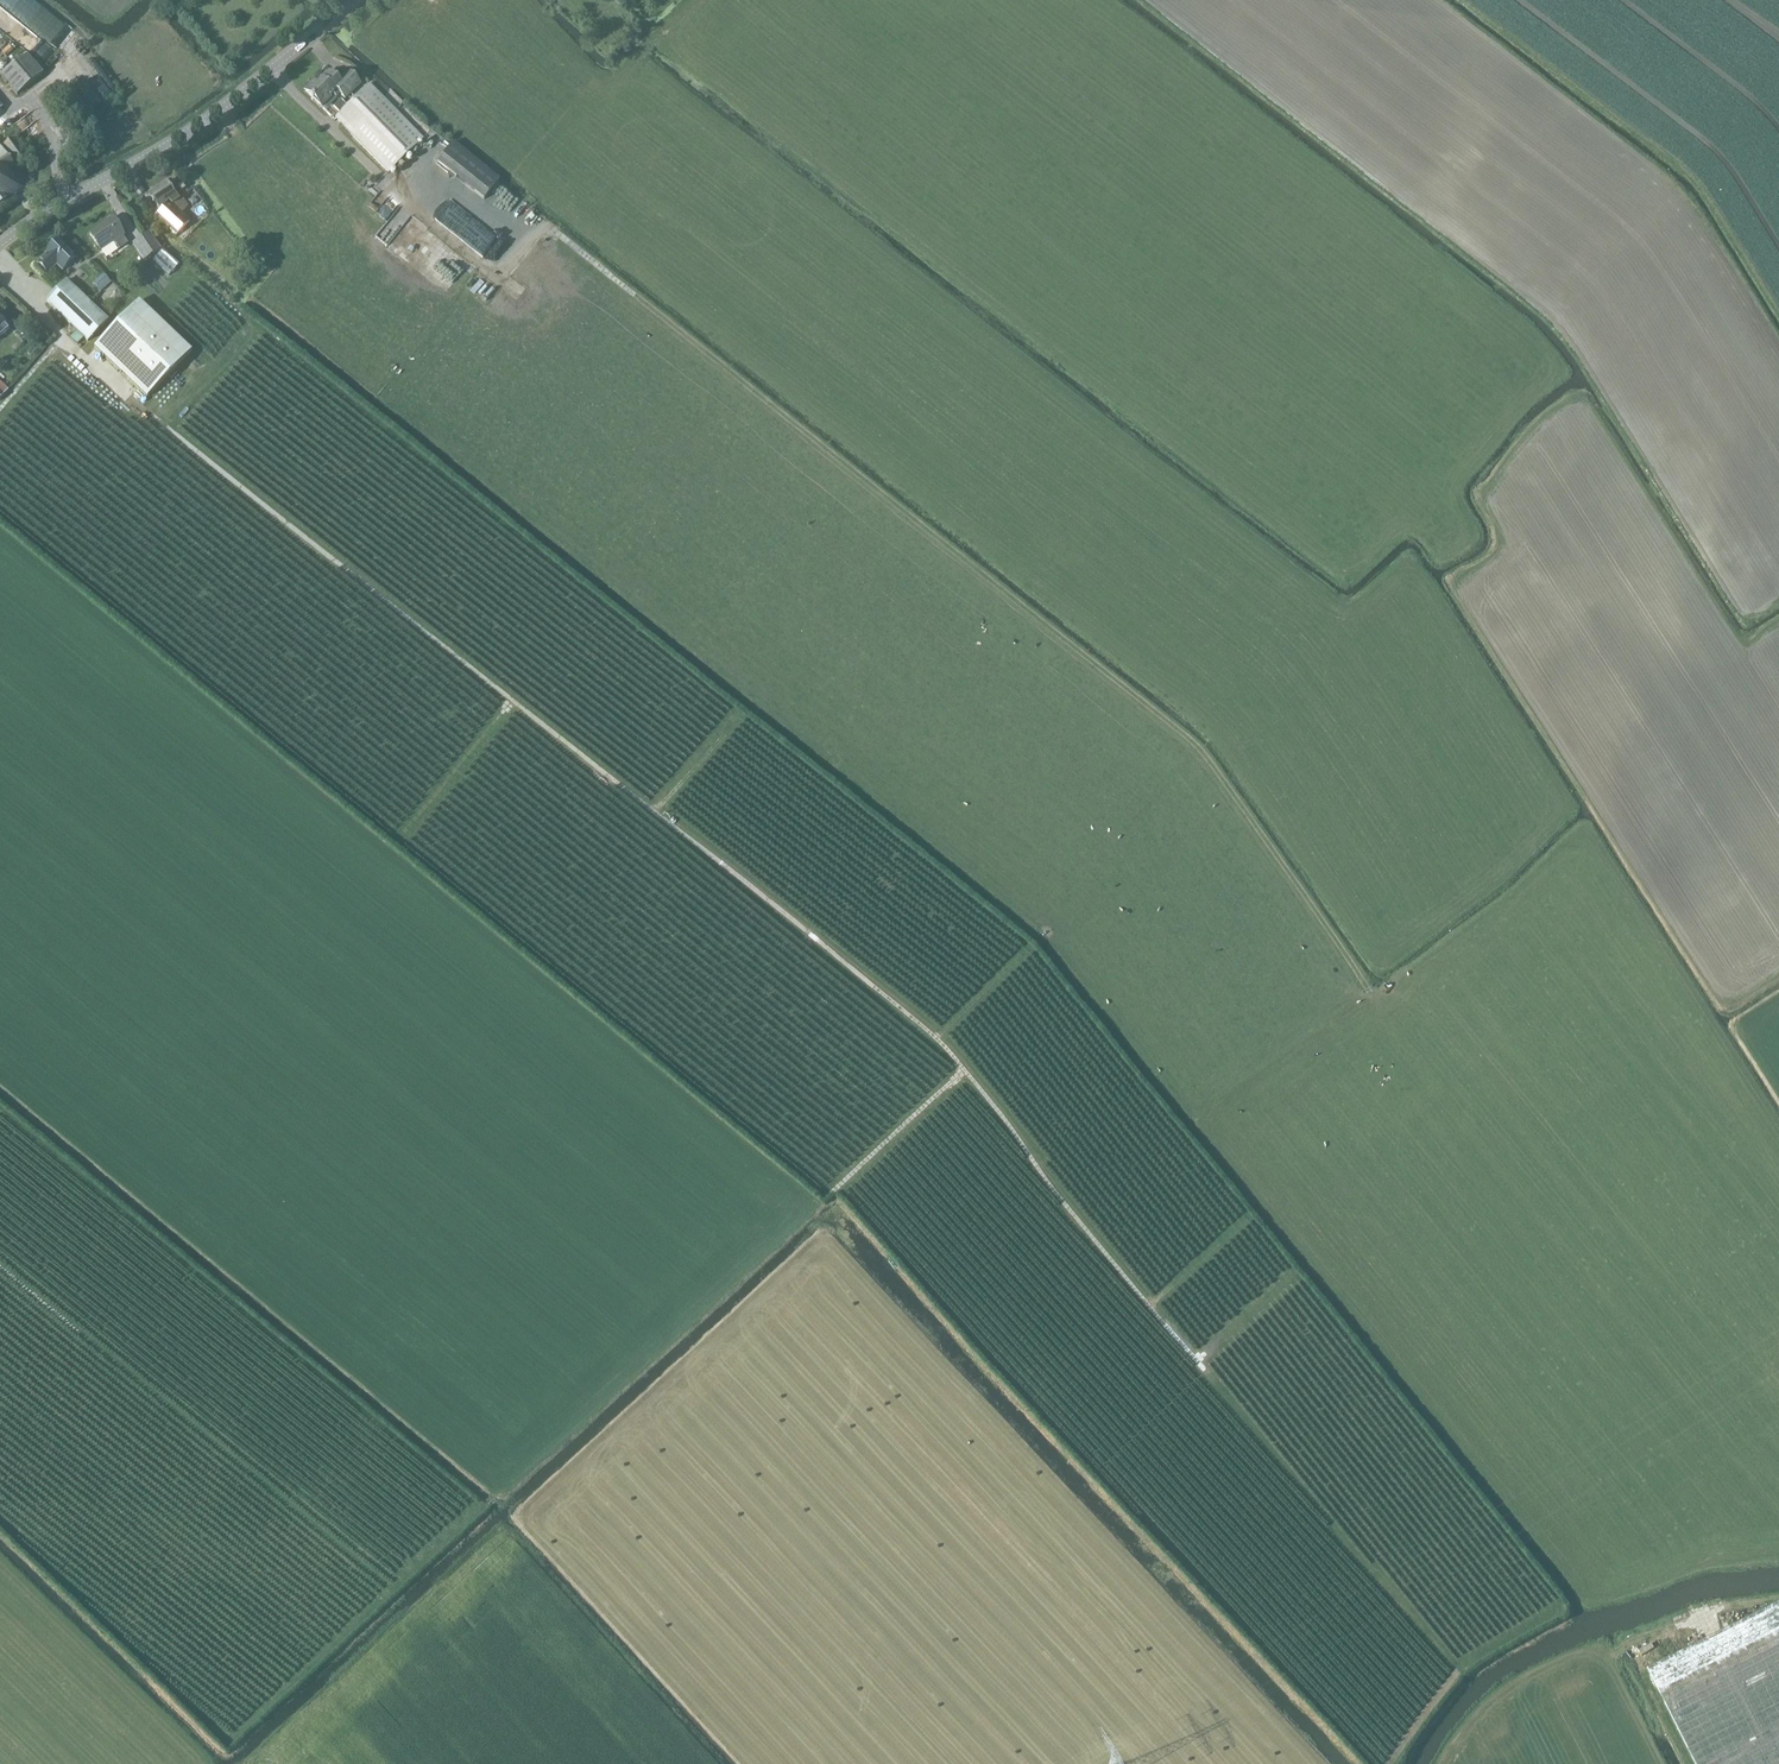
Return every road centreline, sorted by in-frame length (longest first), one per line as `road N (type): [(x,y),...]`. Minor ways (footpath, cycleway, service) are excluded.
road 1 (tertiary): [(0,244),(196,128),(355,0)]
road 2 (track): [(0,89),(14,105),(33,99),(69,202)]

